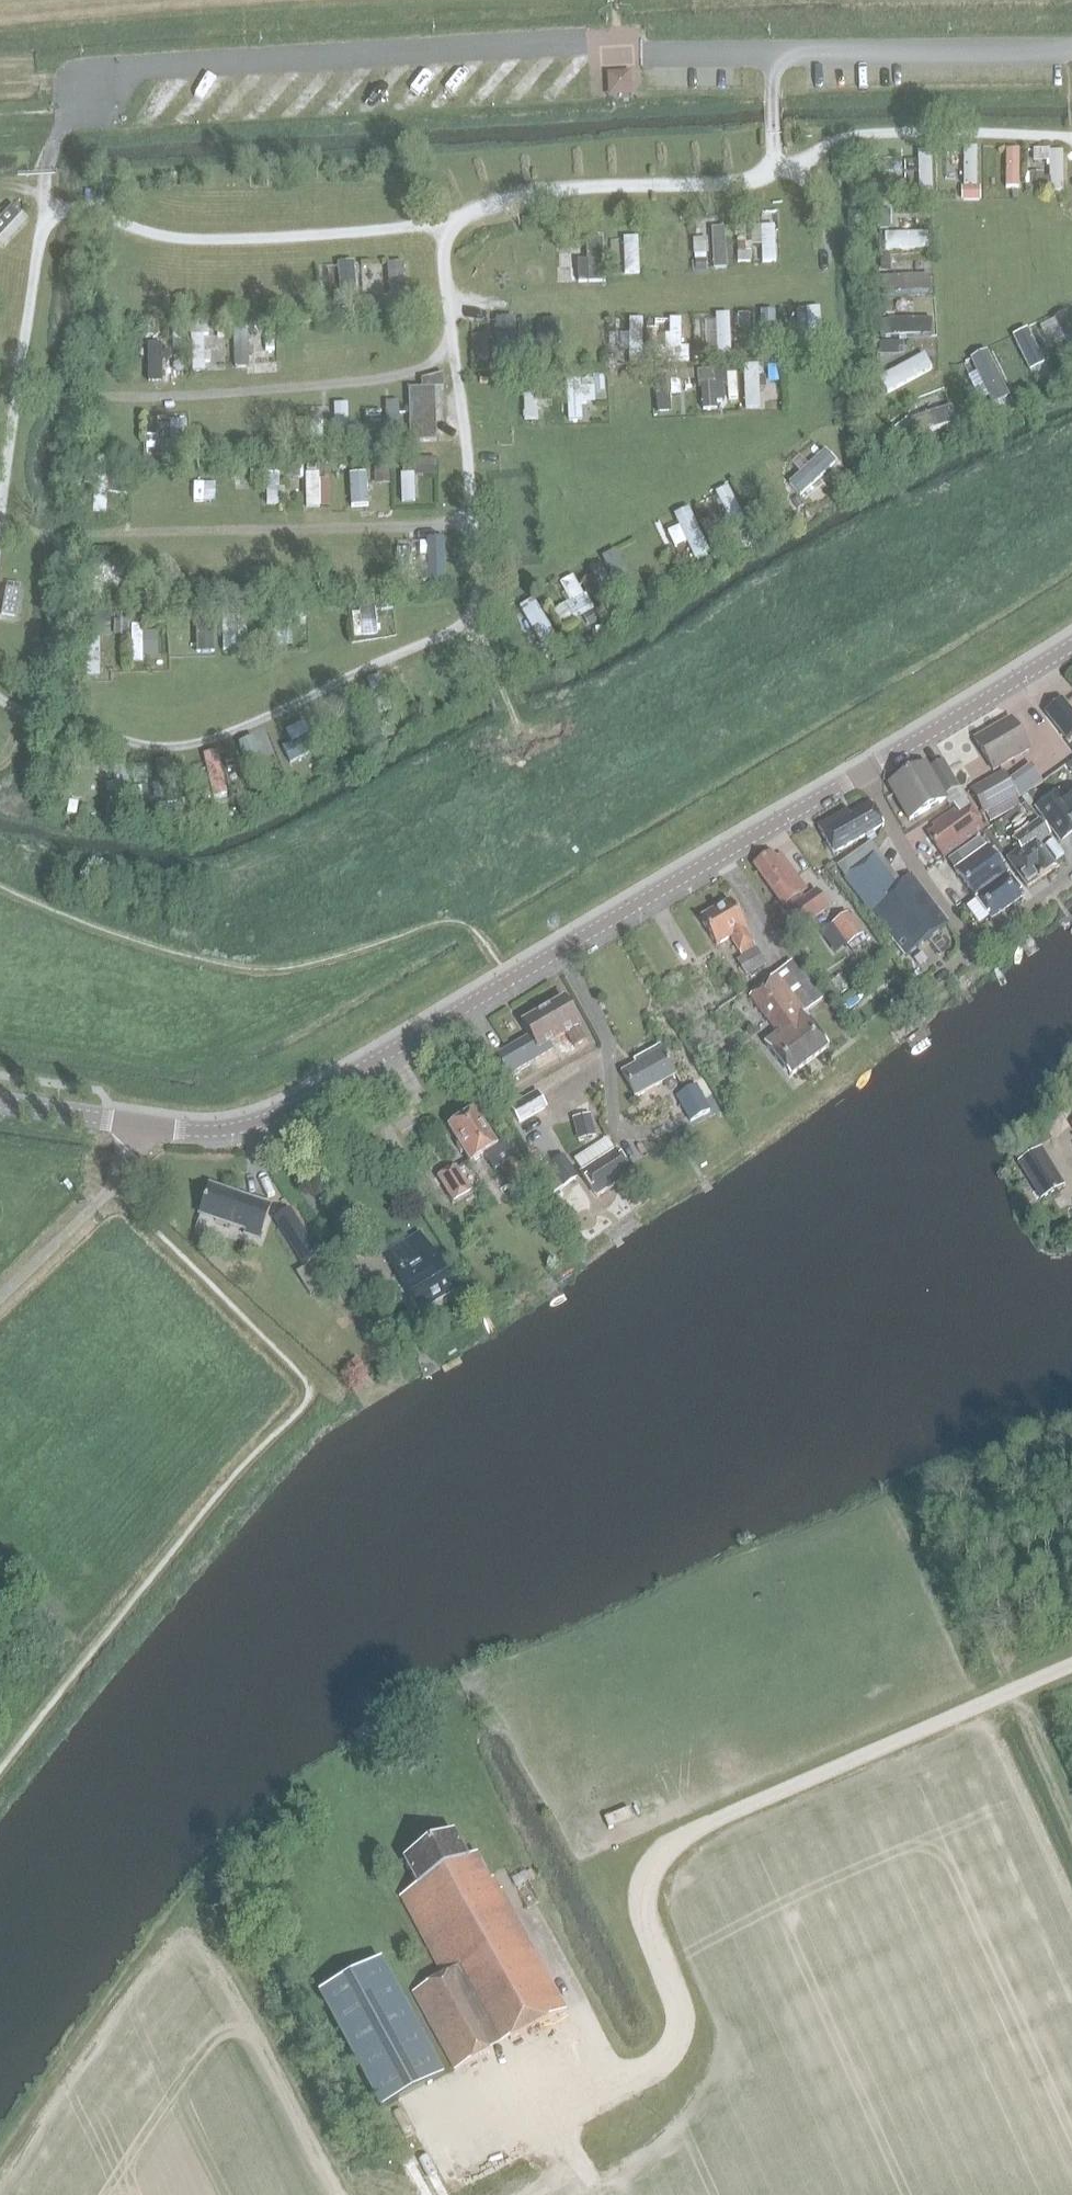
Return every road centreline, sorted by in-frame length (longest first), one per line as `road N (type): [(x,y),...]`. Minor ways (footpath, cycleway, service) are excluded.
road 1 (unclassified): [(558,2122),(675,2042),(675,1995),(645,1891),(652,1867),(673,1842),(1071,1663)]
road 2 (track): [(468,443),(792,422),(800,435),(480,611)]
road 3 (track): [(785,168),(810,185),(825,211),(827,275),(819,284),(450,308)]
road 4 (tertiary): [(560,950),(286,1112),(215,1129),(144,1127)]
road 5 (tertiary): [(865,771),(560,950)]
road 6 (residential): [(1071,874),(977,949),(910,862),(865,771)]
road 7 (residential): [(654,1186),(615,1119),(610,1046),(560,950)]
road 8 (tertiary): [(865,771),(1071,642)]
road 9 (tertiary): [(144,1127),(0,1103)]

